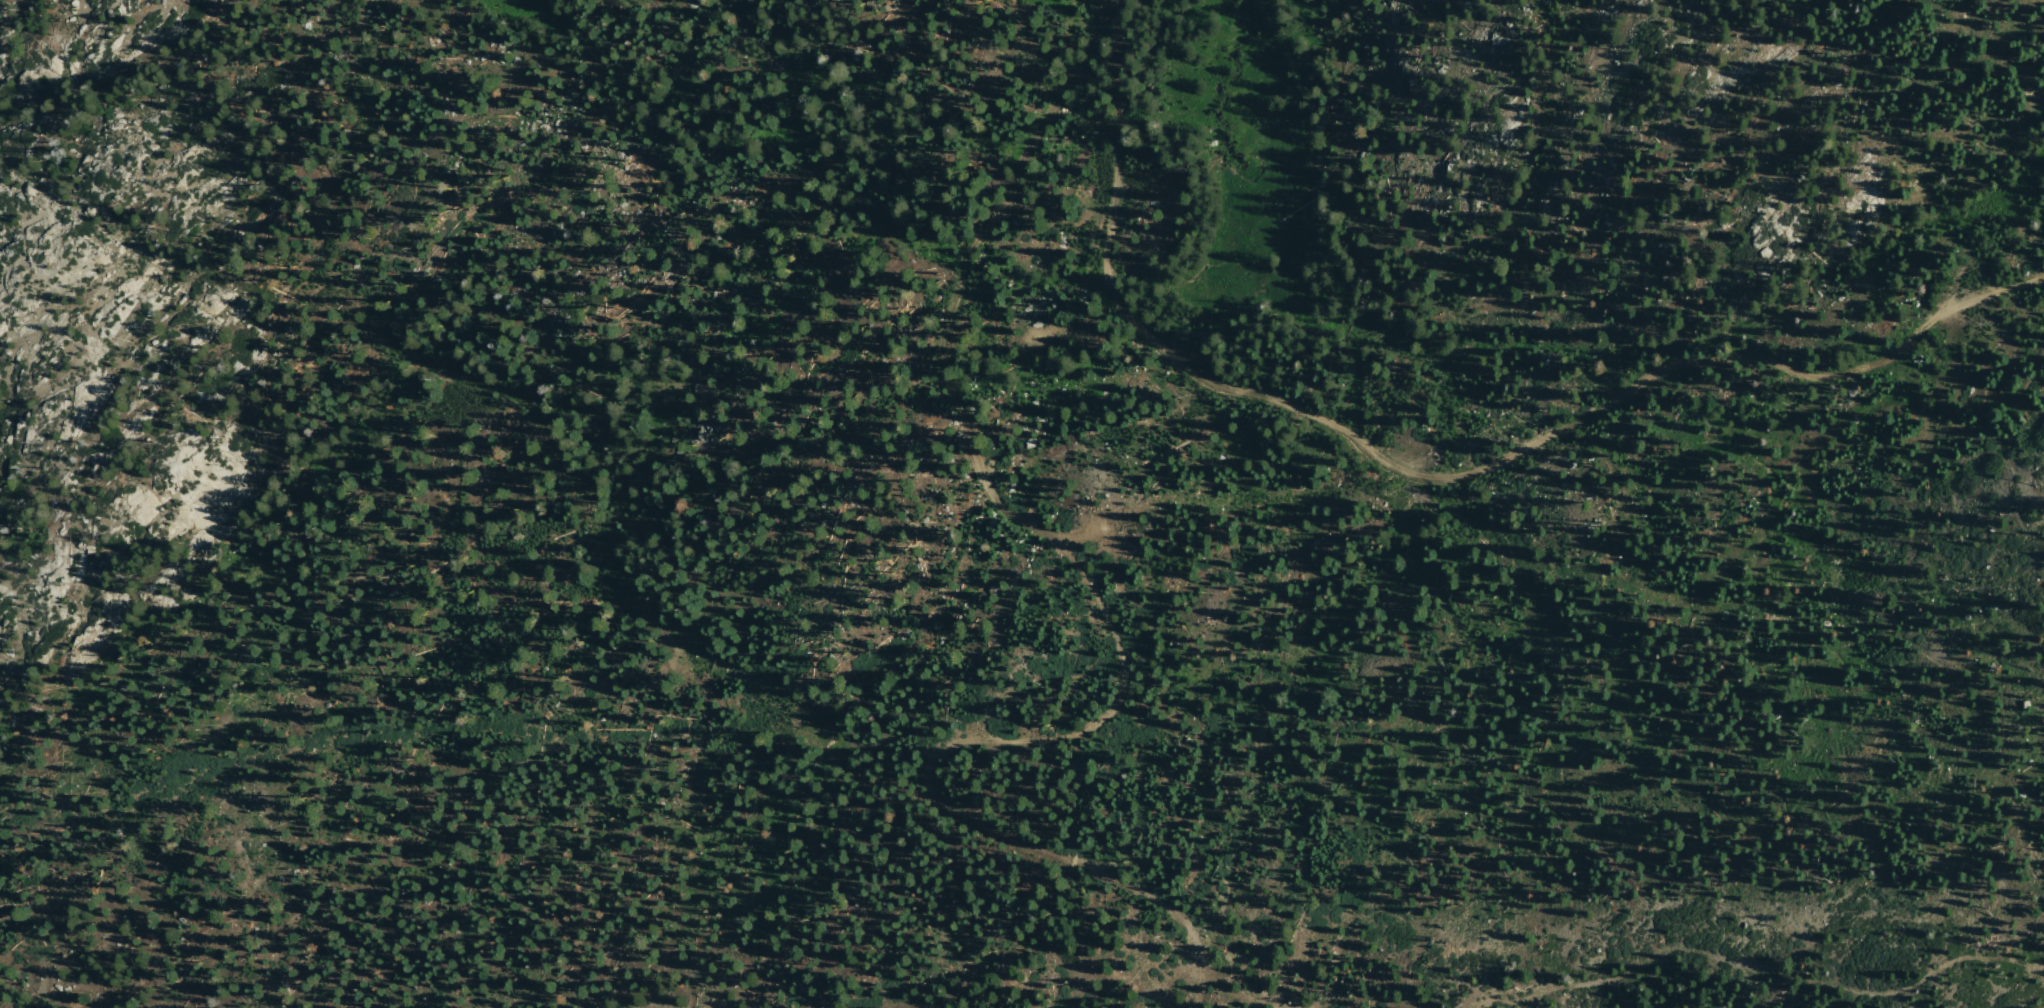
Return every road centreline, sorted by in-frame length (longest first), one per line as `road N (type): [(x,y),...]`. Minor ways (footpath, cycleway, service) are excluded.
road 1 (track): [(1157,1007),(1159,955),(1063,875),(882,780),(882,743),(1052,697),(1075,652),(1068,609),(925,456),(894,397),(890,329),(956,185),(1071,78),(1111,0)]
road 2 (track): [(1071,78),(1115,115),(1101,280),(1139,337),(1189,384),(1377,448),(1435,441),(1661,334),(1834,335),(1869,311),(1914,247),(2043,219)]

